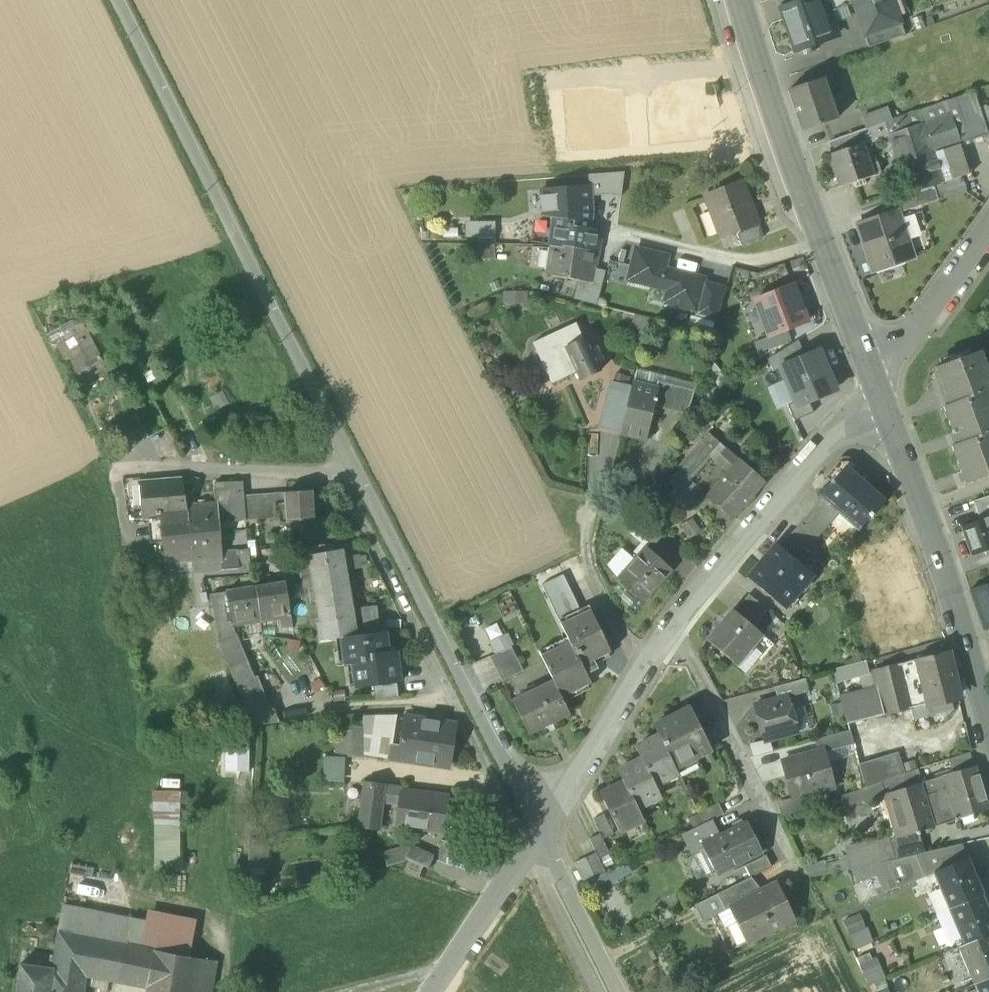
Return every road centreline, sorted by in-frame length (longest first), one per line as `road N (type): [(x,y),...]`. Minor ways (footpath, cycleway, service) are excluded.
road 1 (unclassified): [(113,0),(544,839)]
road 2 (tertiary): [(743,0),(875,393)]
road 3 (tertiary): [(875,393),(972,641),(988,717)]
road 4 (residential): [(875,393),(668,636)]
road 5 (unclassified): [(668,636),(686,652),(790,853)]
road 6 (residential): [(668,636),(544,839)]
road 7 (residential): [(875,393),(988,228)]
road 8 (residential): [(544,839),(434,991)]
road 9 (unclassified): [(624,991),(544,839)]

